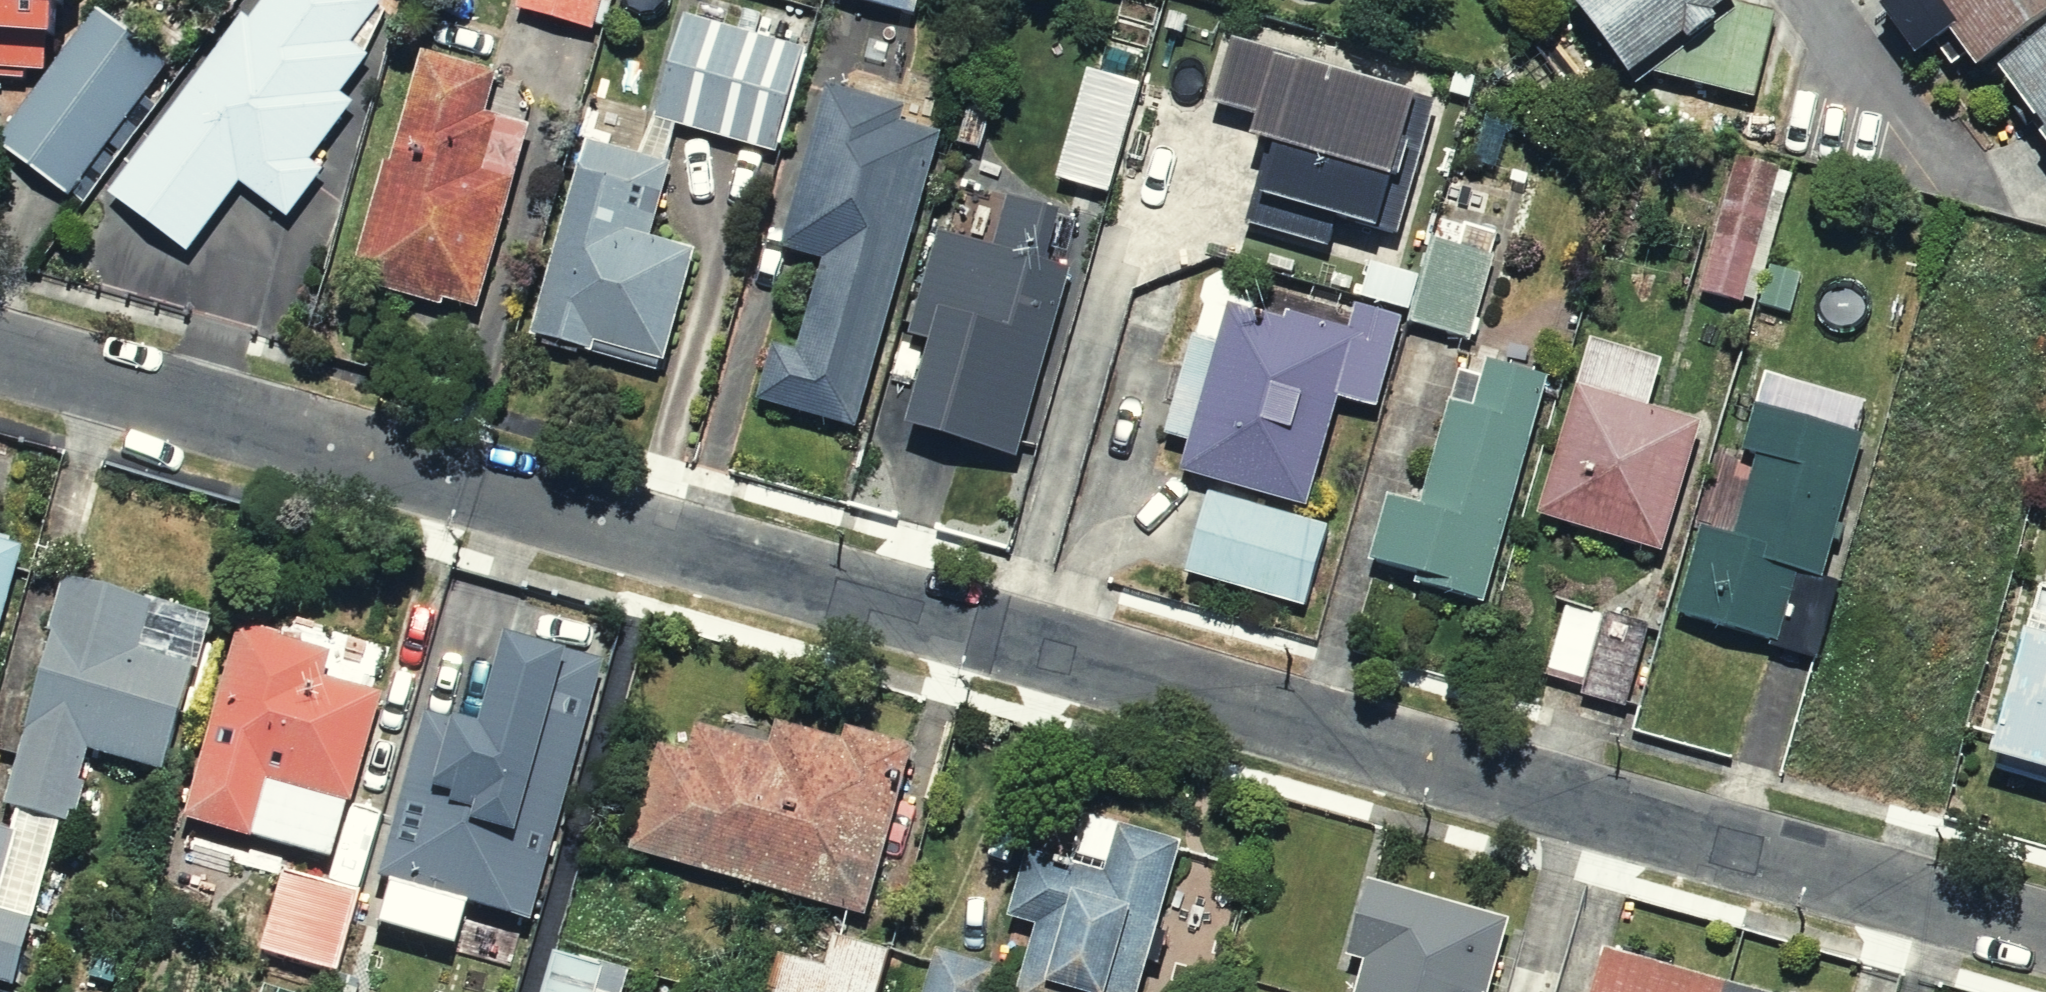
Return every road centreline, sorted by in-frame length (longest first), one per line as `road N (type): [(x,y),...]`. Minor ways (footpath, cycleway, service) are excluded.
road 1 (residential): [(0,348),(656,550),(2045,941)]

